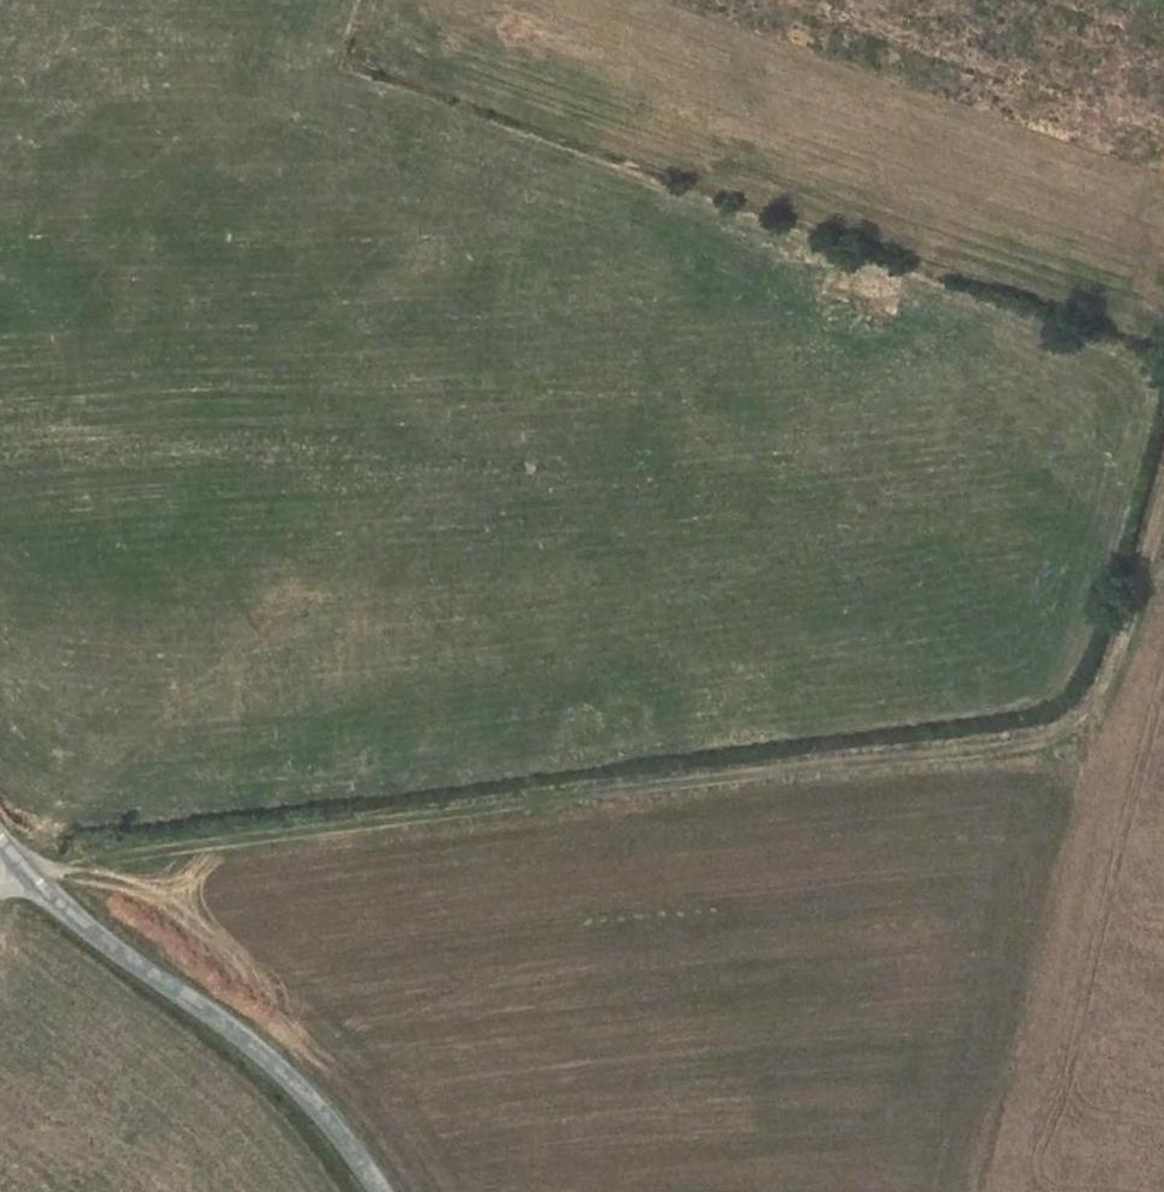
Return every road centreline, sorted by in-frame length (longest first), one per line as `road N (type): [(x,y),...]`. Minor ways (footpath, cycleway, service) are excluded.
road 1 (unclassified): [(19,870),(284,1070),(379,1191)]

